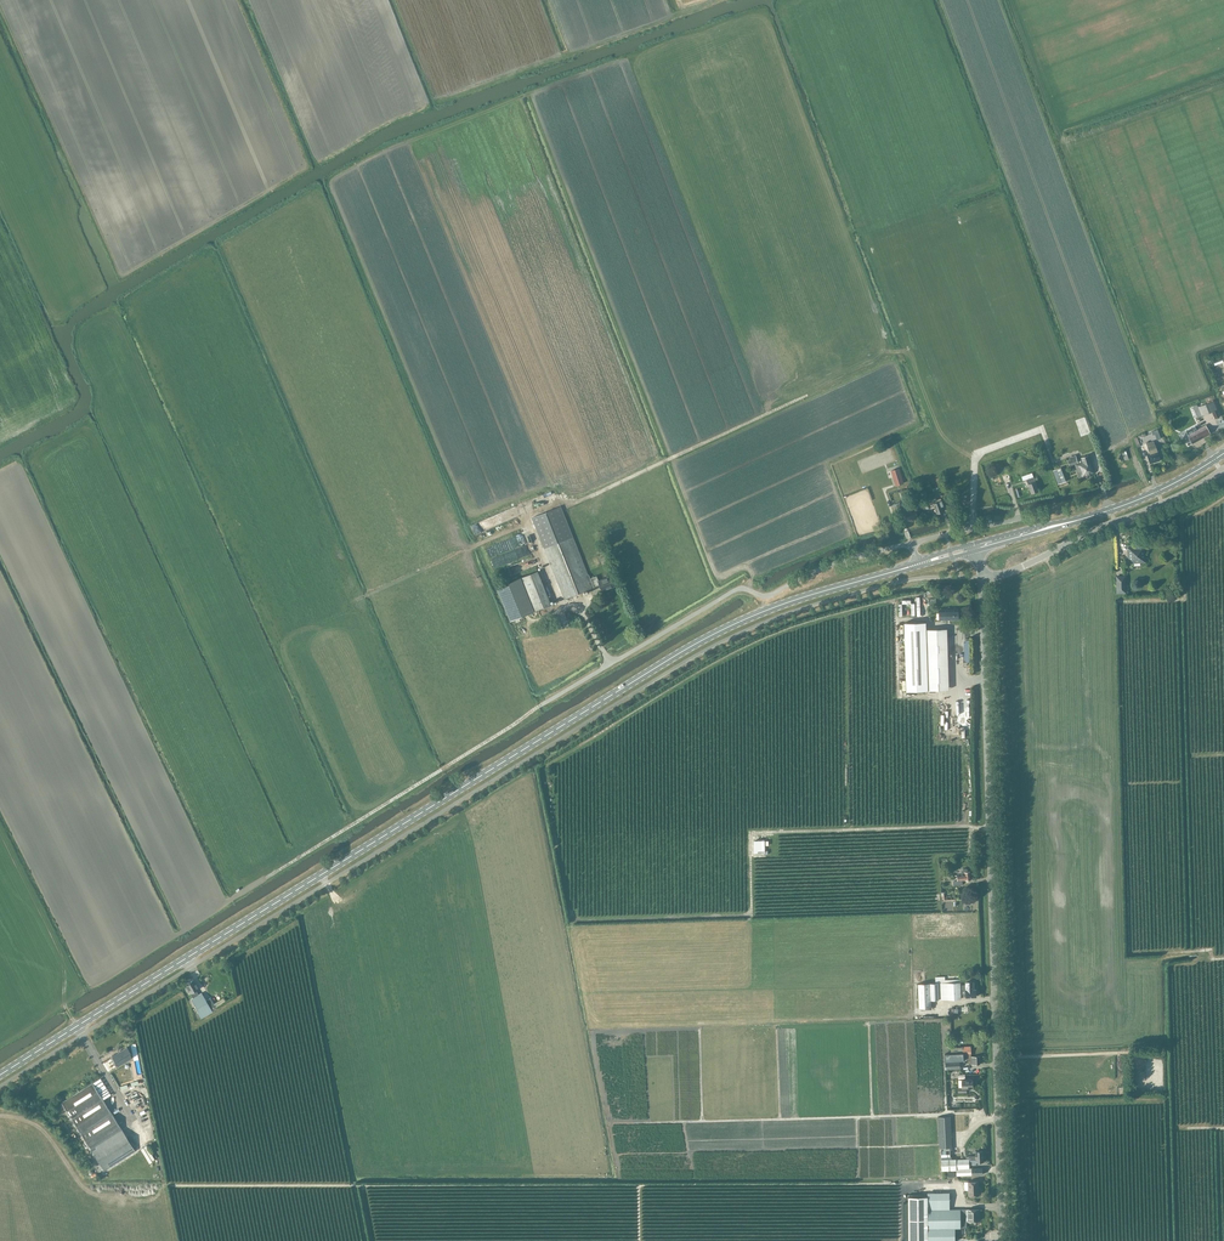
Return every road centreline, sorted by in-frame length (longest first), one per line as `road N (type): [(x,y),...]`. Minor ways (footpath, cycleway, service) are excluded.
road 1 (secondary): [(0,1075),(675,655),(770,609),(918,564)]
road 2 (track): [(900,1184),(168,1186)]
road 3 (unclassified): [(1002,1240),(982,578)]
road 4 (track): [(0,1042),(541,705)]
road 5 (unclassified): [(541,705),(736,590),(772,595),(834,564),(911,544)]
road 6 (secondary): [(1223,453),(1137,500),(975,547)]
road 7 (unclassified): [(982,578),(1171,502),(1223,470)]
road 8 (unclassified): [(911,544),(1030,517)]

